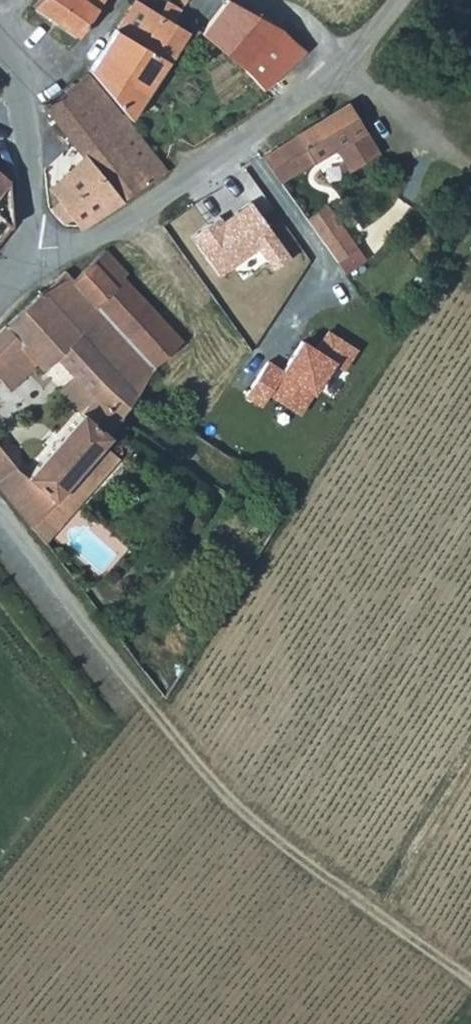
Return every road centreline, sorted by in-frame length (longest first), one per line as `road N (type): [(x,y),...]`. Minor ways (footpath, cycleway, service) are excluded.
road 1 (track): [(470,984),(225,798),(84,621)]
road 2 (unclassified): [(37,250),(142,209),(389,41),(421,0)]
road 3 (unclassified): [(0,35),(25,111),(37,250)]
road 4 (unclassified): [(84,621),(0,515)]

